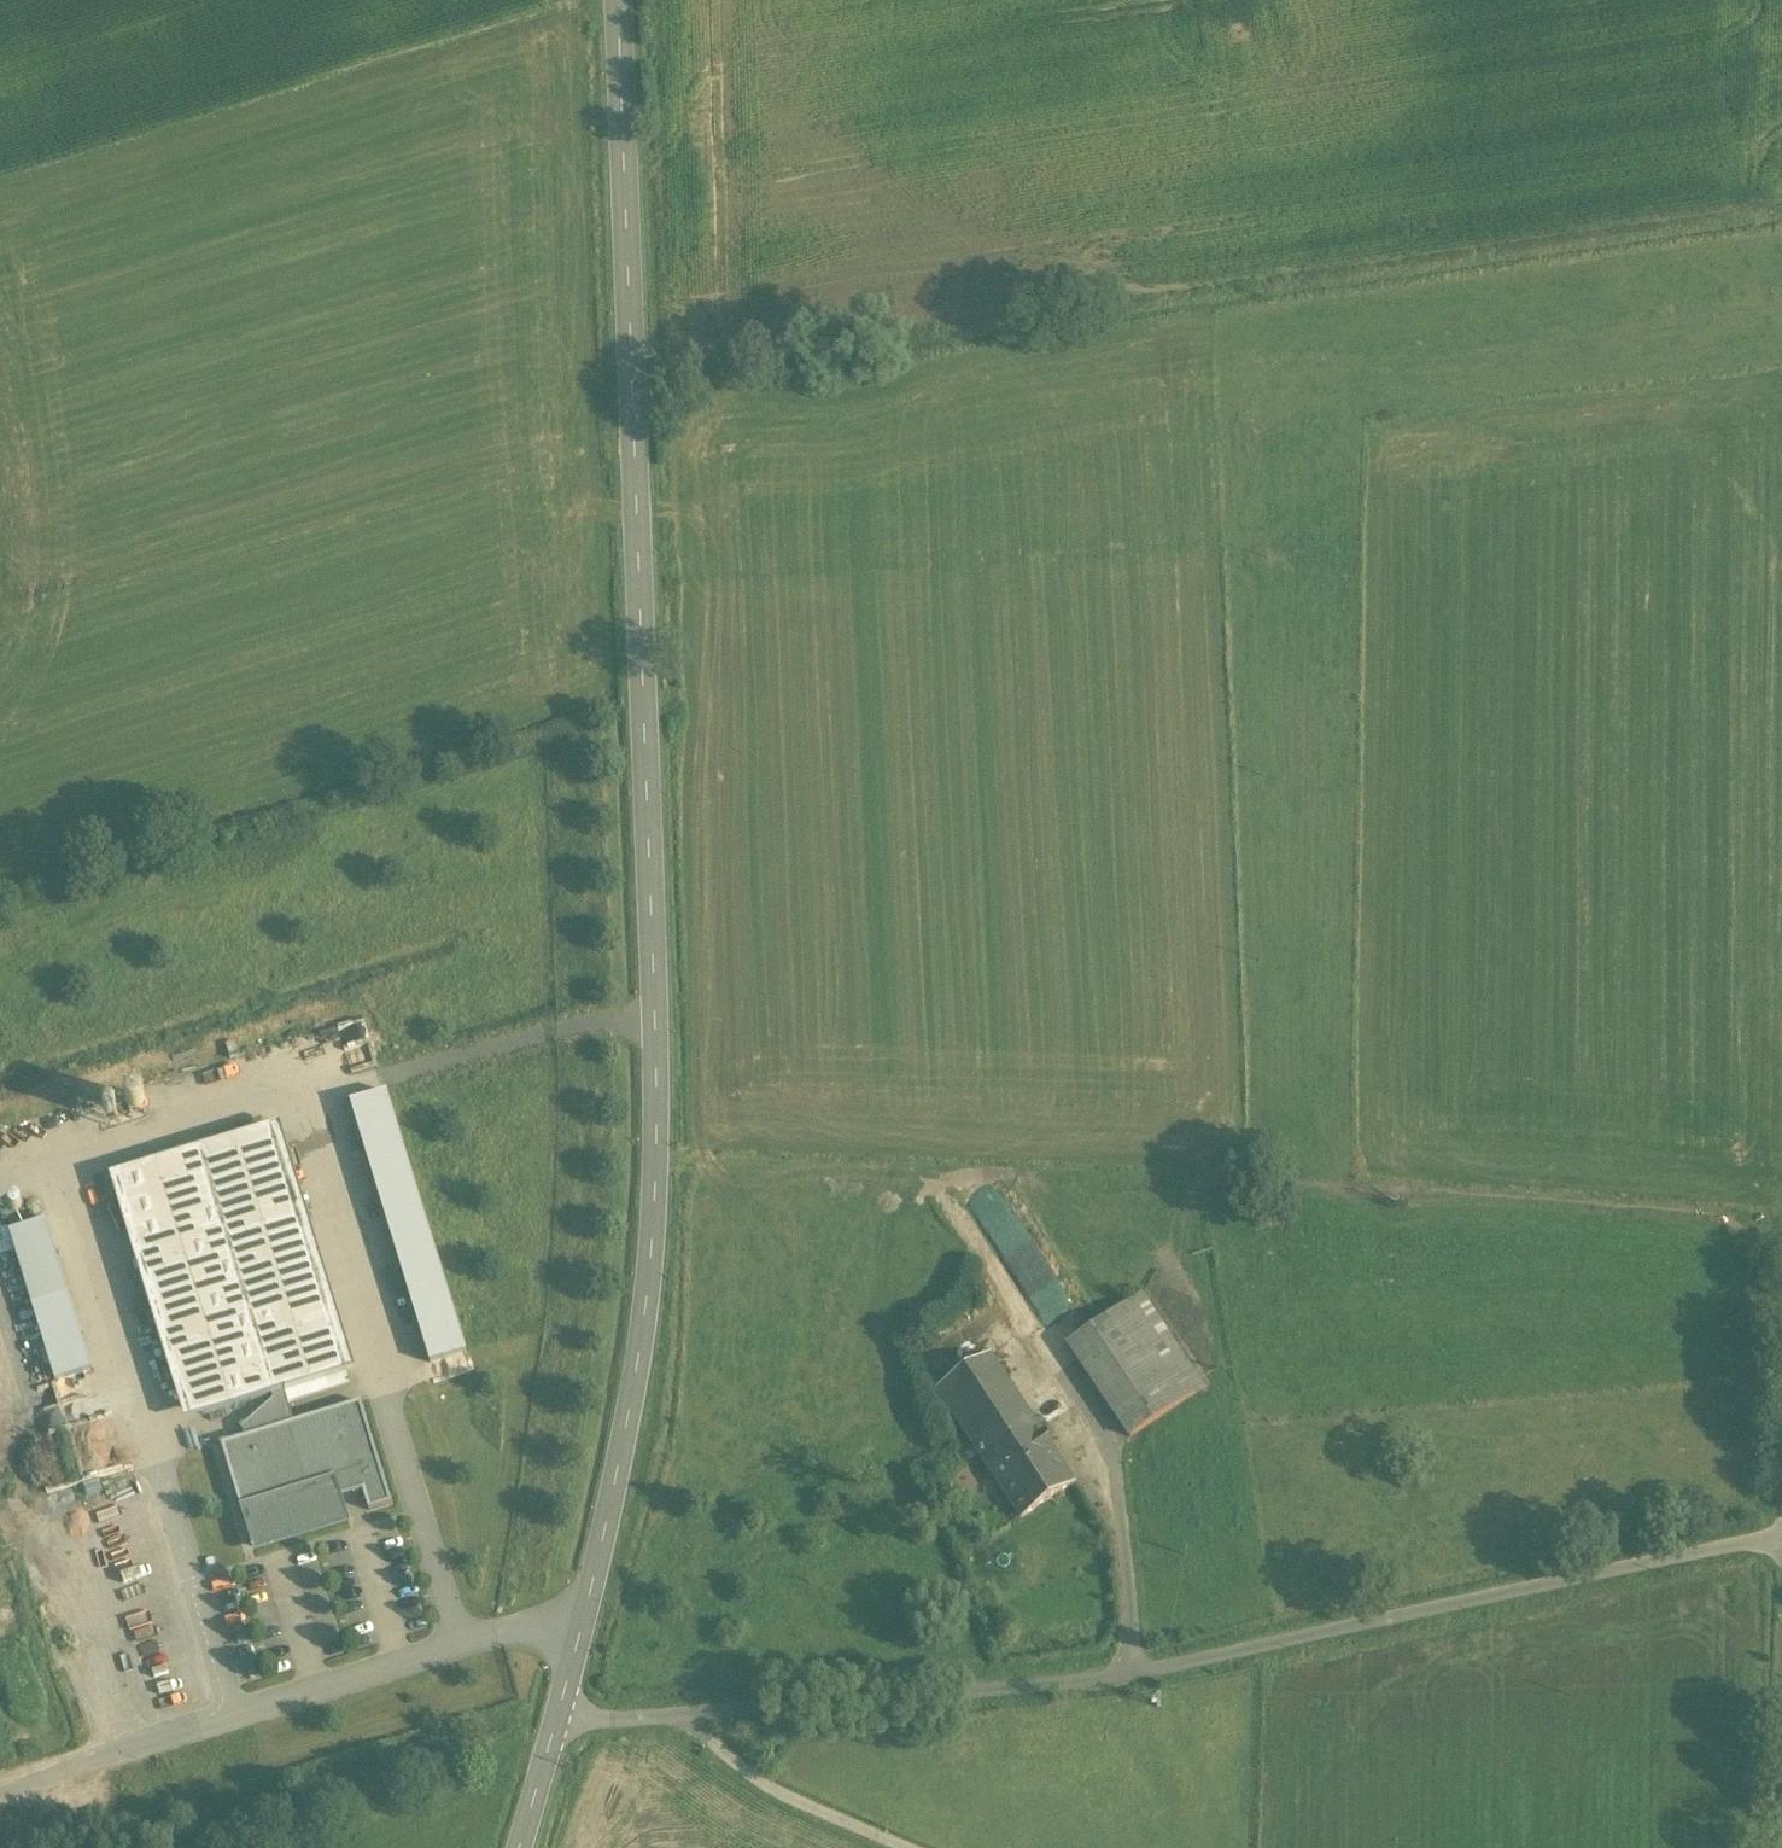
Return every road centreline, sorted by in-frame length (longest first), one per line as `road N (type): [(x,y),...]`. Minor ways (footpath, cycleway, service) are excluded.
road 1 (tertiary): [(618,0),(655,1185),(637,1360),(557,1719)]
road 2 (unclassified): [(1781,1544),(1734,1535),(1260,1644),(996,1690),(557,1719)]
road 3 (track): [(548,1748),(490,1744),(170,1847)]
road 4 (tertiary): [(557,1719),(519,1847)]

